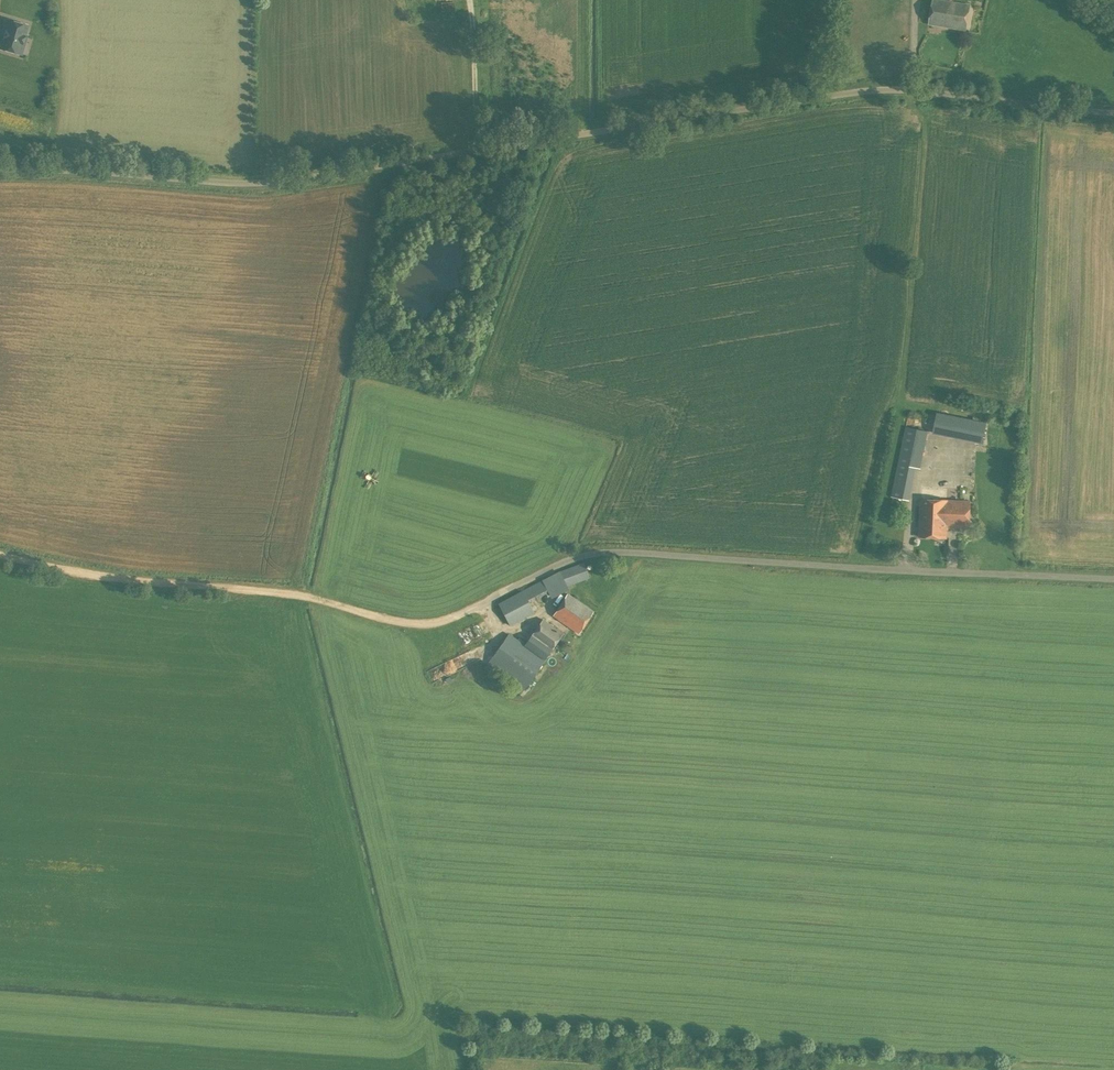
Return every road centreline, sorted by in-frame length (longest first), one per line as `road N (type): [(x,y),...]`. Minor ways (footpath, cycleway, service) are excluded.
road 1 (tertiary): [(1113,112),(947,93),(828,95),(267,182),(0,168)]
road 2 (track): [(607,554),(582,552),(421,619),(280,587),(0,547)]
road 3 (unclassified): [(1113,573),(607,554)]

